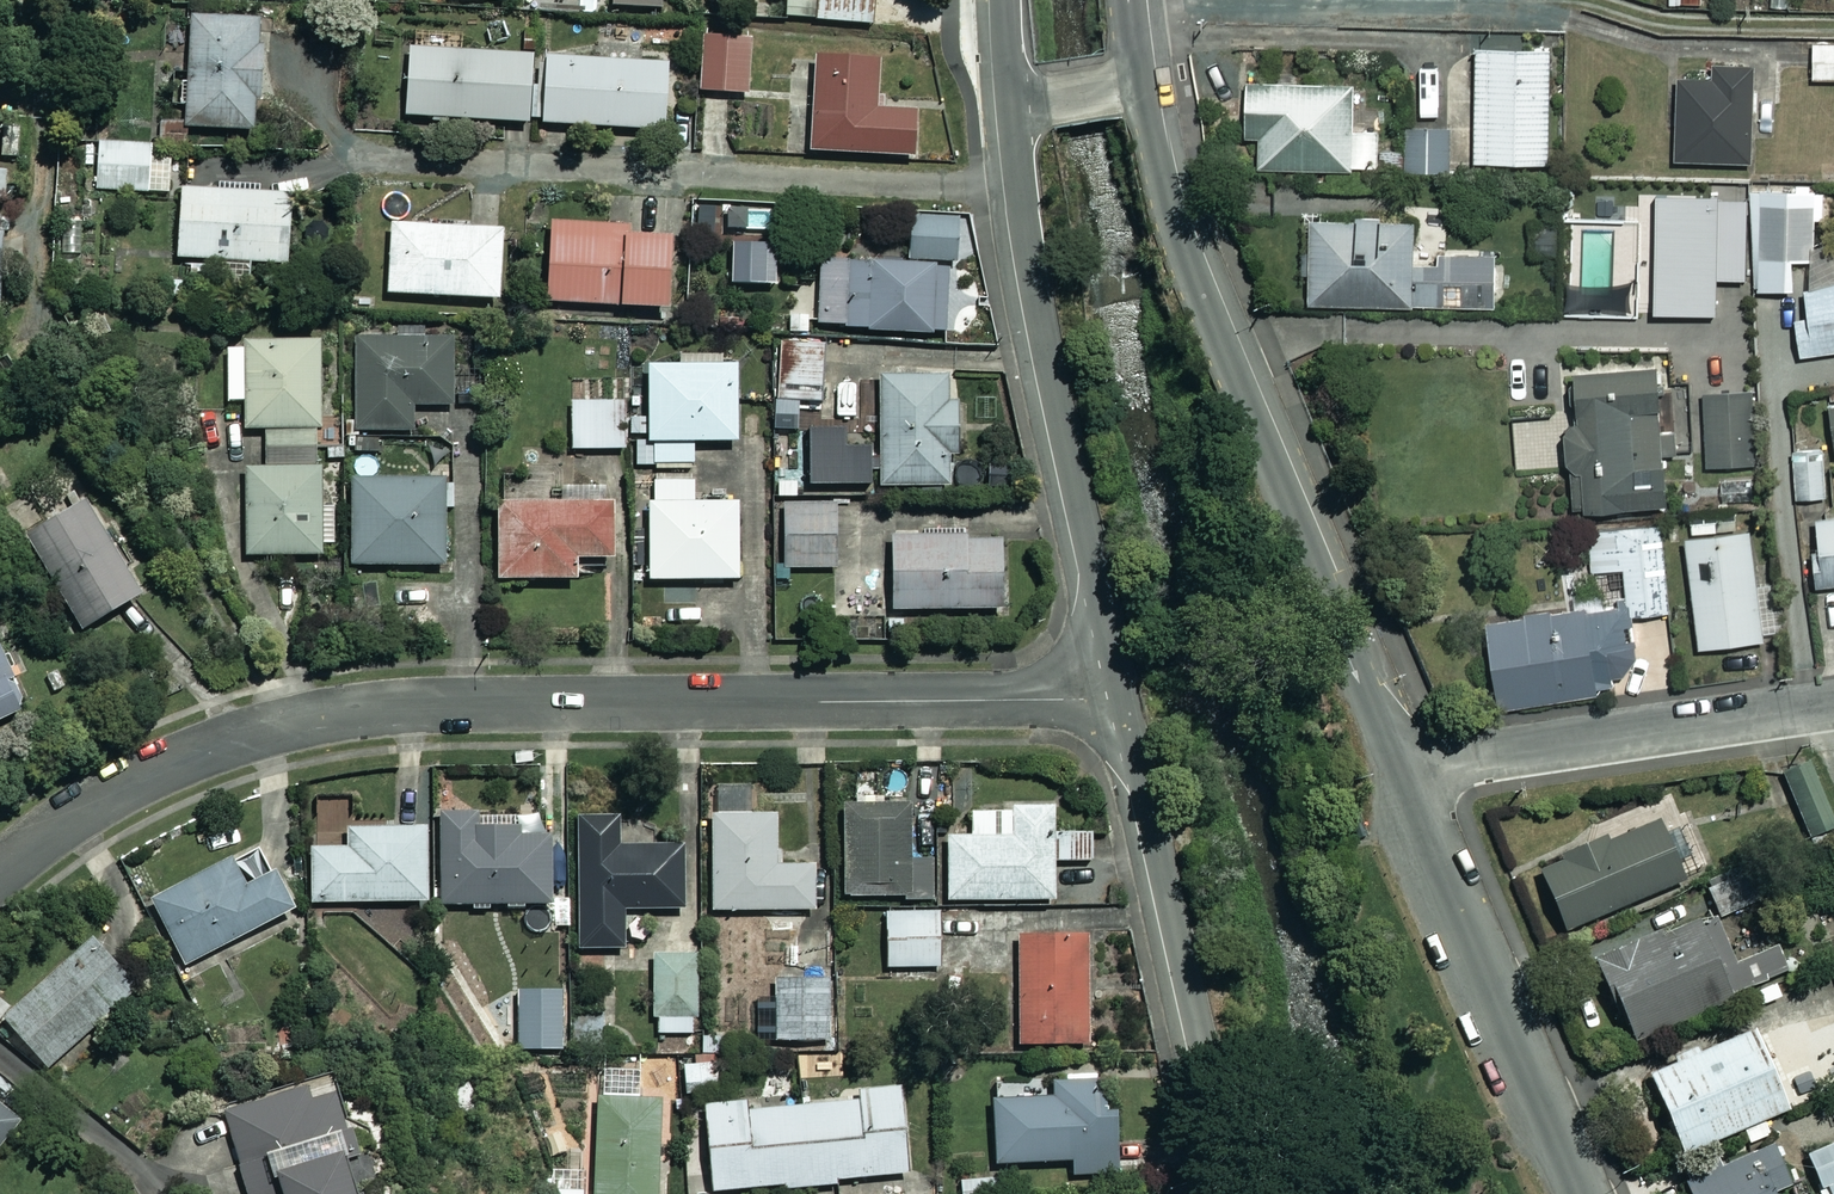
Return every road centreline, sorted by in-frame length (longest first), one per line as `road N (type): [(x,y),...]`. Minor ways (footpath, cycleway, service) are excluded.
road 1 (residential): [(0,872),(151,769),(240,735),(329,714),(485,702),(1128,699)]
road 2 (residential): [(1141,77),(1179,243),(1401,769)]
road 3 (residential): [(1128,699),(1051,378),(1009,99)]
road 4 (residential): [(1244,1193),(1190,993),(1128,699)]
road 5 (residential): [(1401,769),(1582,1193)]
road 6 (residential): [(1833,712),(1401,769)]
road 7 (residential): [(1009,99),(1141,77)]

